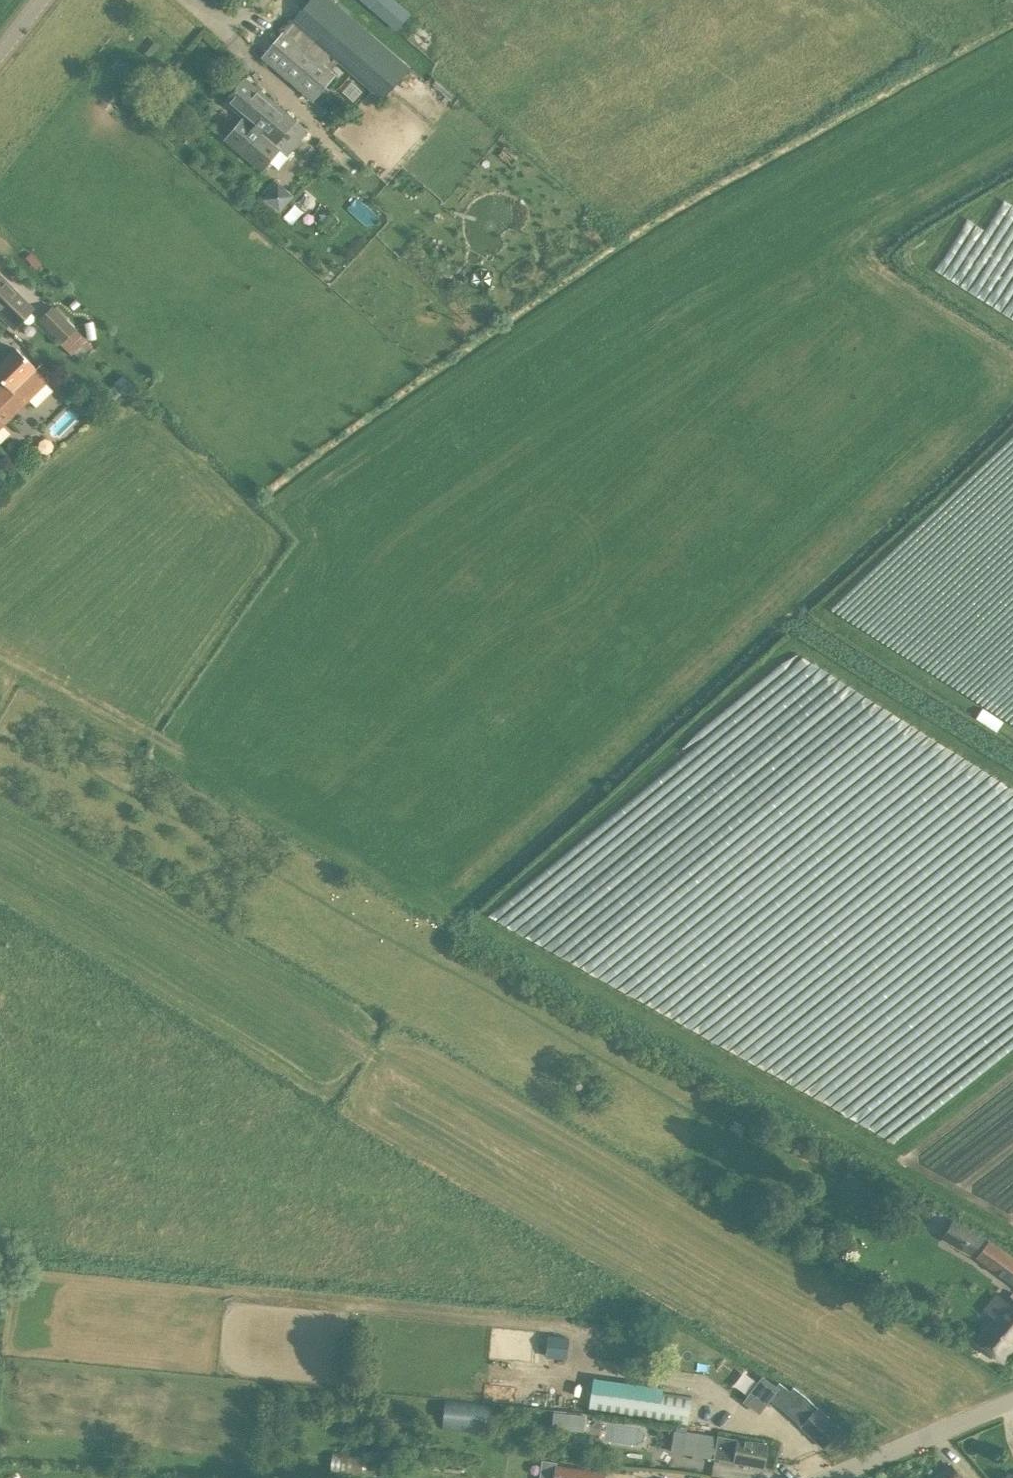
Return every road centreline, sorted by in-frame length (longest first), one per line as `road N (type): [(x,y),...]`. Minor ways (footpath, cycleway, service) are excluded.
road 1 (unclassified): [(825,1477),(1012,1403)]

